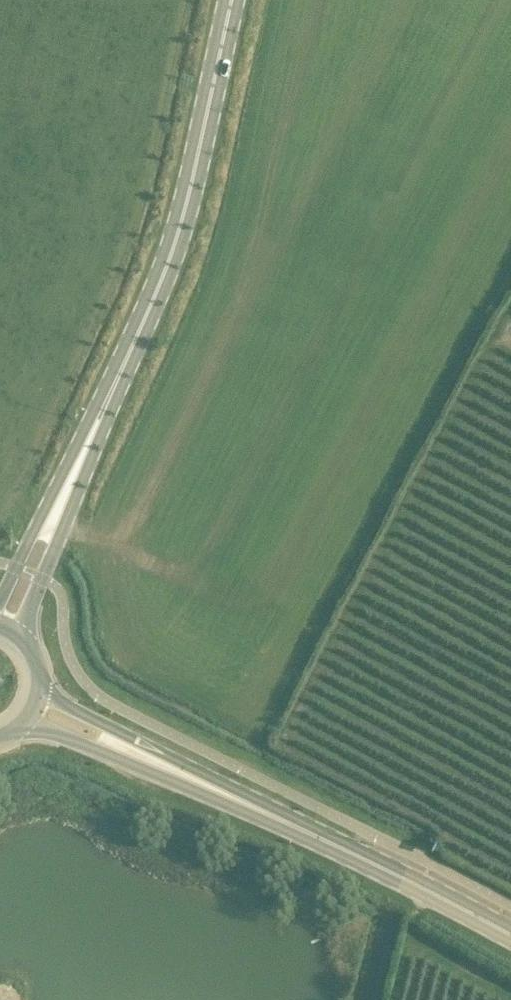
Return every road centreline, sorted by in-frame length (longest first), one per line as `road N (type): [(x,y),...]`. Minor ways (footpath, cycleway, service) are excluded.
road 1 (tertiary): [(123,365),(191,197),(233,0)]
road 2 (primary): [(308,833),(62,705),(39,685)]
road 3 (primary): [(21,727),(308,833)]
road 4 (tertiary): [(25,643),(28,611),(117,399),(123,365)]
road 5 (tertiary): [(123,365),(0,598)]
road 6 (primary): [(510,938),(308,833)]

